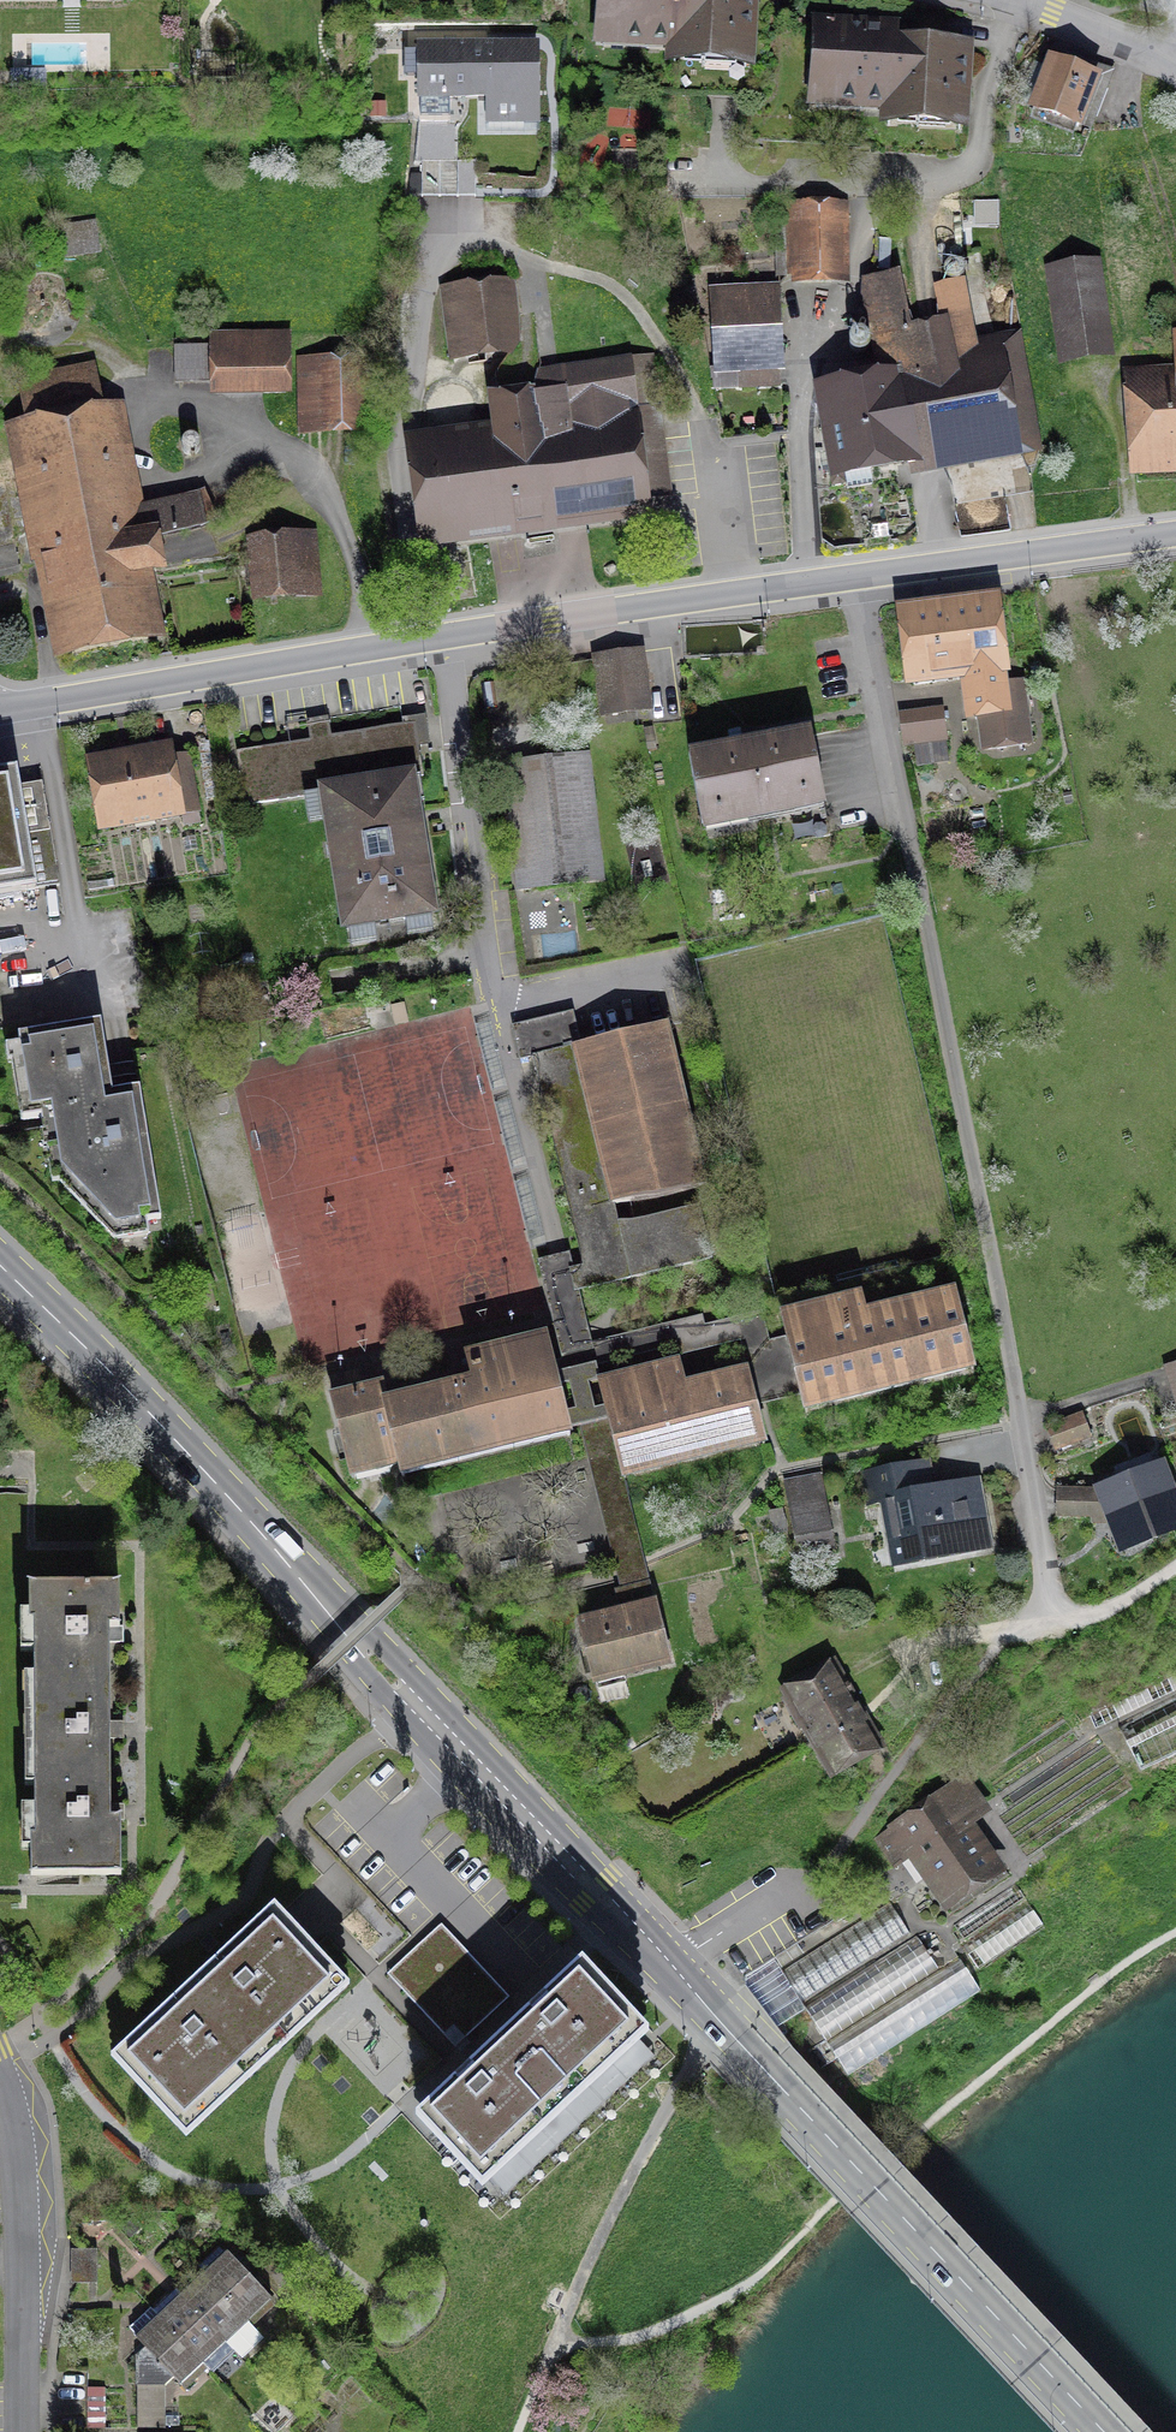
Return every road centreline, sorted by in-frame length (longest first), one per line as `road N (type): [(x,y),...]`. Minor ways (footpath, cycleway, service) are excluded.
road 1 (secondary): [(1103,2431),(0,1264)]
road 2 (residential): [(858,577),(1056,1621)]
road 3 (tertiary): [(443,637),(0,708)]
road 4 (tertiary): [(858,577),(443,637)]
road 5 (residential): [(443,637),(500,1009)]
road 6 (residential): [(0,2074),(21,2204),(22,2431)]
road 7 (tertiary): [(1175,534),(858,577)]
road 8 (residential): [(1014,0),(1175,58)]

